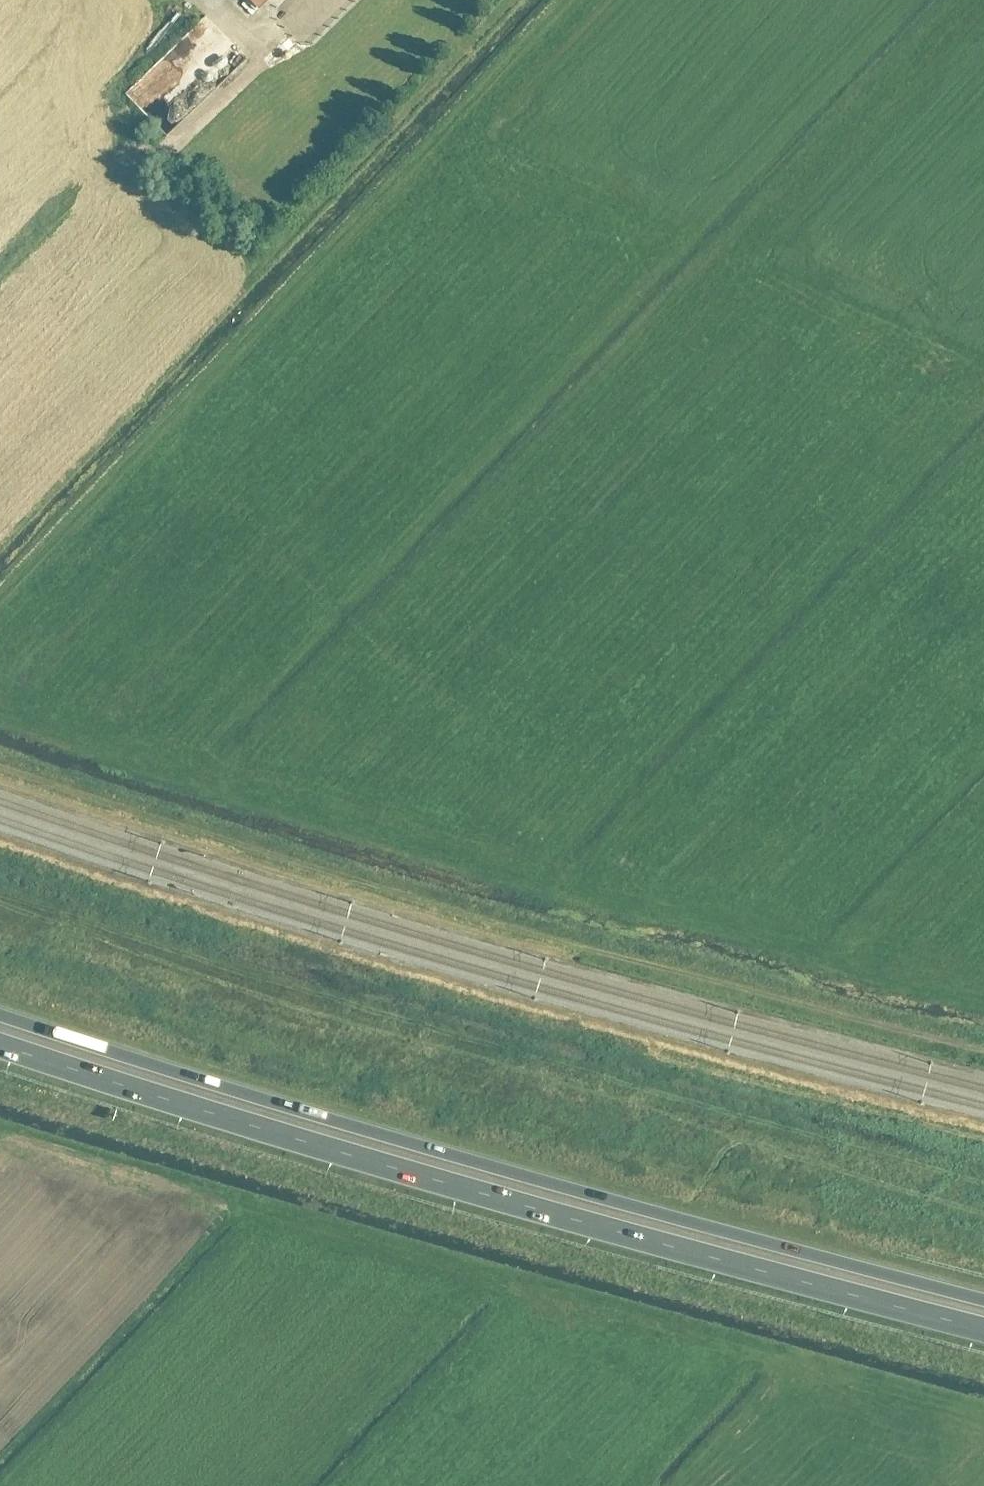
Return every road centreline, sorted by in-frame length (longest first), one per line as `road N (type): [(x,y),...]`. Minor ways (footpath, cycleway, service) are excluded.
road 1 (trunk): [(983,1298),(622,1204),(0,1011)]
road 2 (trunk): [(0,1041),(704,1257),(983,1327)]

